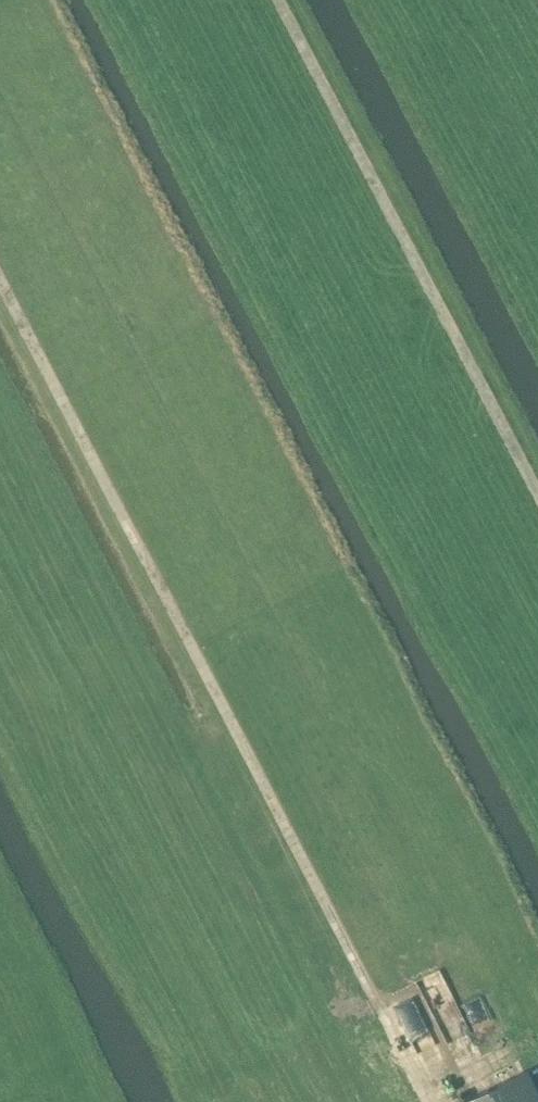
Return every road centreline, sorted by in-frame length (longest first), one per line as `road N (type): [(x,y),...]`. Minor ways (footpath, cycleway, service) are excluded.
road 1 (track): [(428,1101),(0,275)]
road 2 (track): [(537,494),(279,0)]

